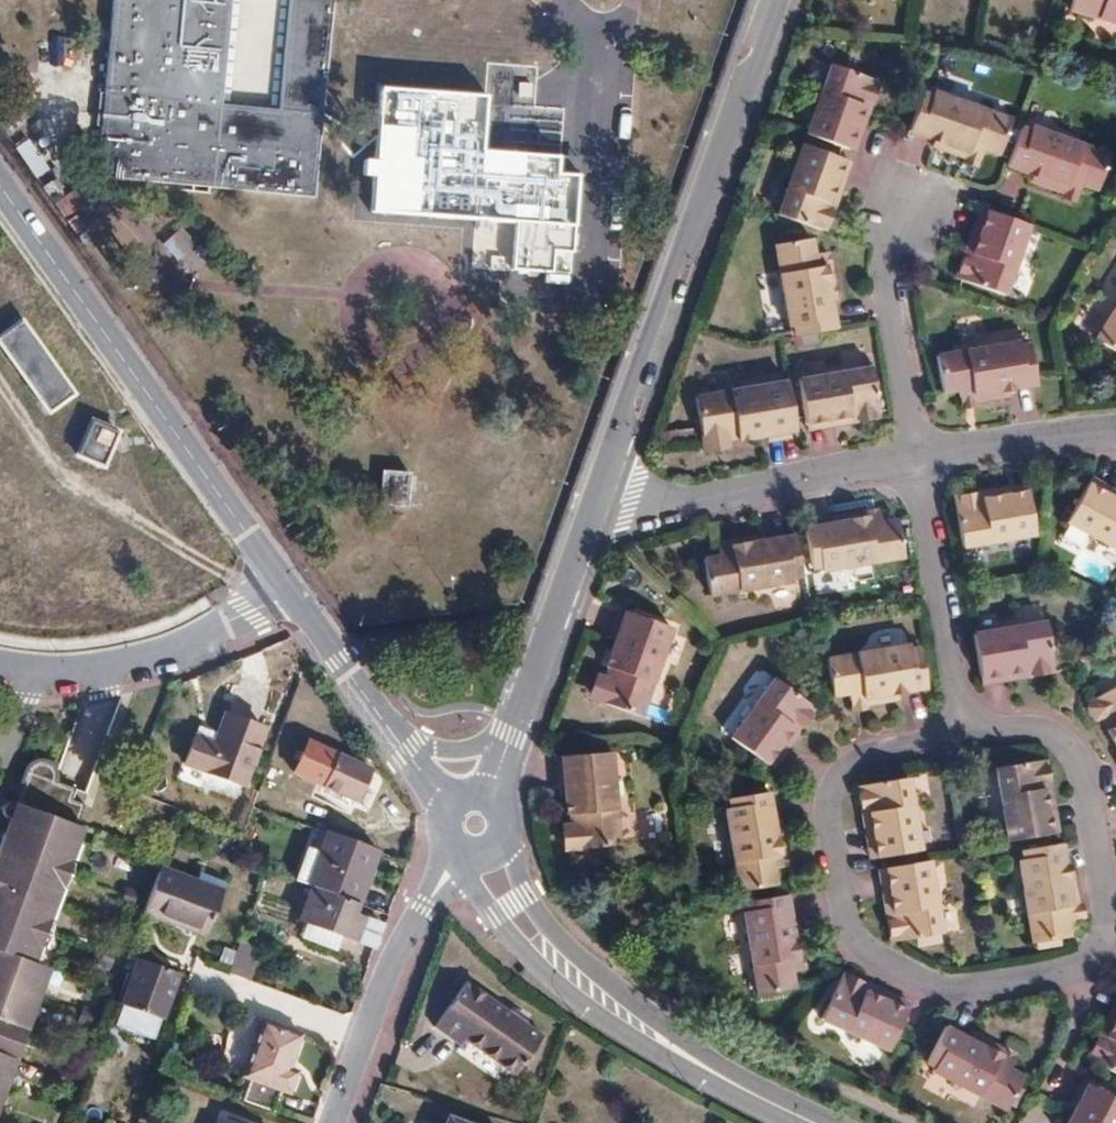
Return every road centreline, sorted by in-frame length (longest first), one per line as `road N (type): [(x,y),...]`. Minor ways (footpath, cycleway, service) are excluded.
road 1 (residential): [(968,725),(1052,737),(1086,776),(1109,921),(1109,936),(1087,965),(932,990),(854,941),(829,786),(834,770),(861,756)]
road 2 (tertiary): [(780,0),(606,492)]
road 3 (residential): [(296,595),(0,181)]
road 4 (residential): [(916,459),(644,499),(606,492)]
road 5 (residential): [(296,595),(96,670),(0,668)]
road 6 (residential): [(454,851),(398,954),(335,1122)]
road 7 (residential): [(909,193),(889,247),(916,459)]
road 8 (residential): [(916,459),(968,725)]
road 9 (tertiary): [(606,492),(513,737)]
road 10 (tertiary): [(613,1006),(724,1080),(816,1122)]
road 11 (tertiary): [(460,856),(481,897),(530,953),(613,1006)]
road 12 (residential): [(1115,434),(916,459)]
road 13 (tertiary): [(613,1006),(531,899),(507,838)]
road 14 (residential): [(406,750),(296,595)]

